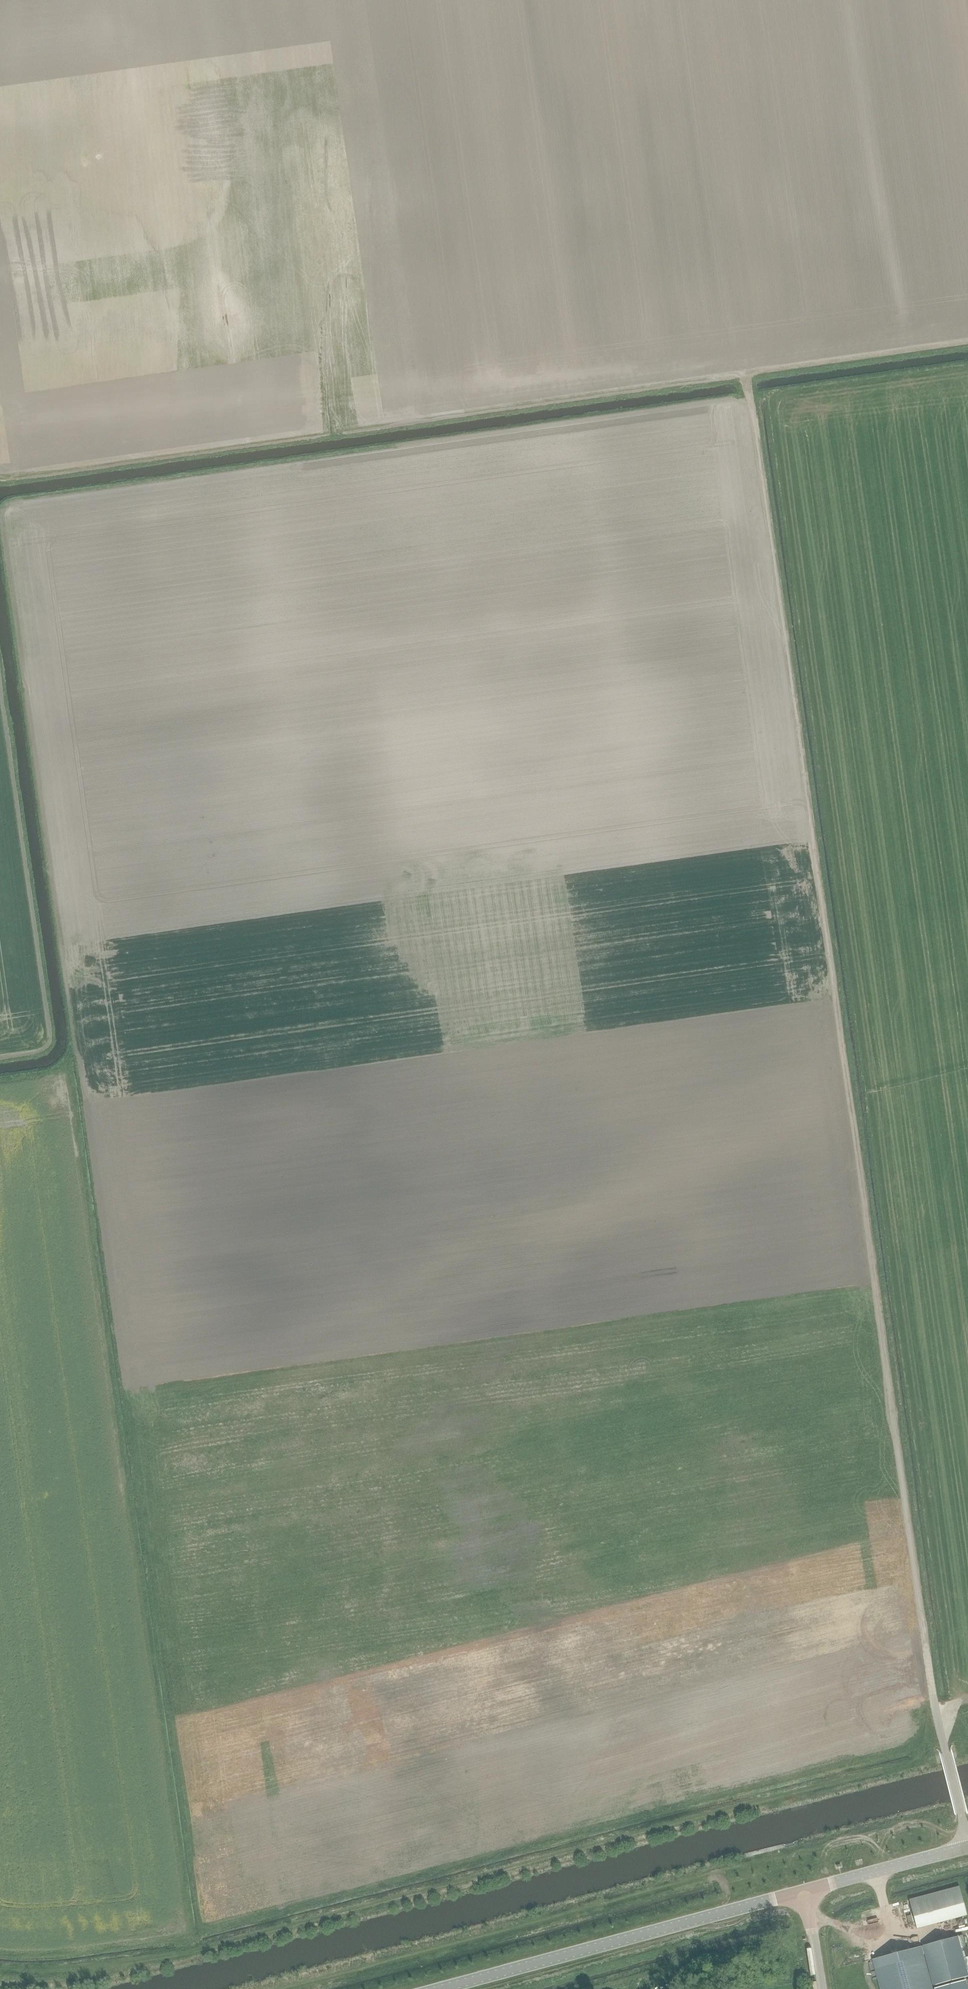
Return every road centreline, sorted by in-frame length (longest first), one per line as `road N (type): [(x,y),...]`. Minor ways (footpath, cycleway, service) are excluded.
road 1 (track): [(868,1224),(745,373)]
road 2 (unclassified): [(967,1843),(932,1696),(868,1224)]
road 3 (unclassified): [(441,1988),(805,1891)]
road 4 (unclassified): [(805,1891),(967,1848)]

